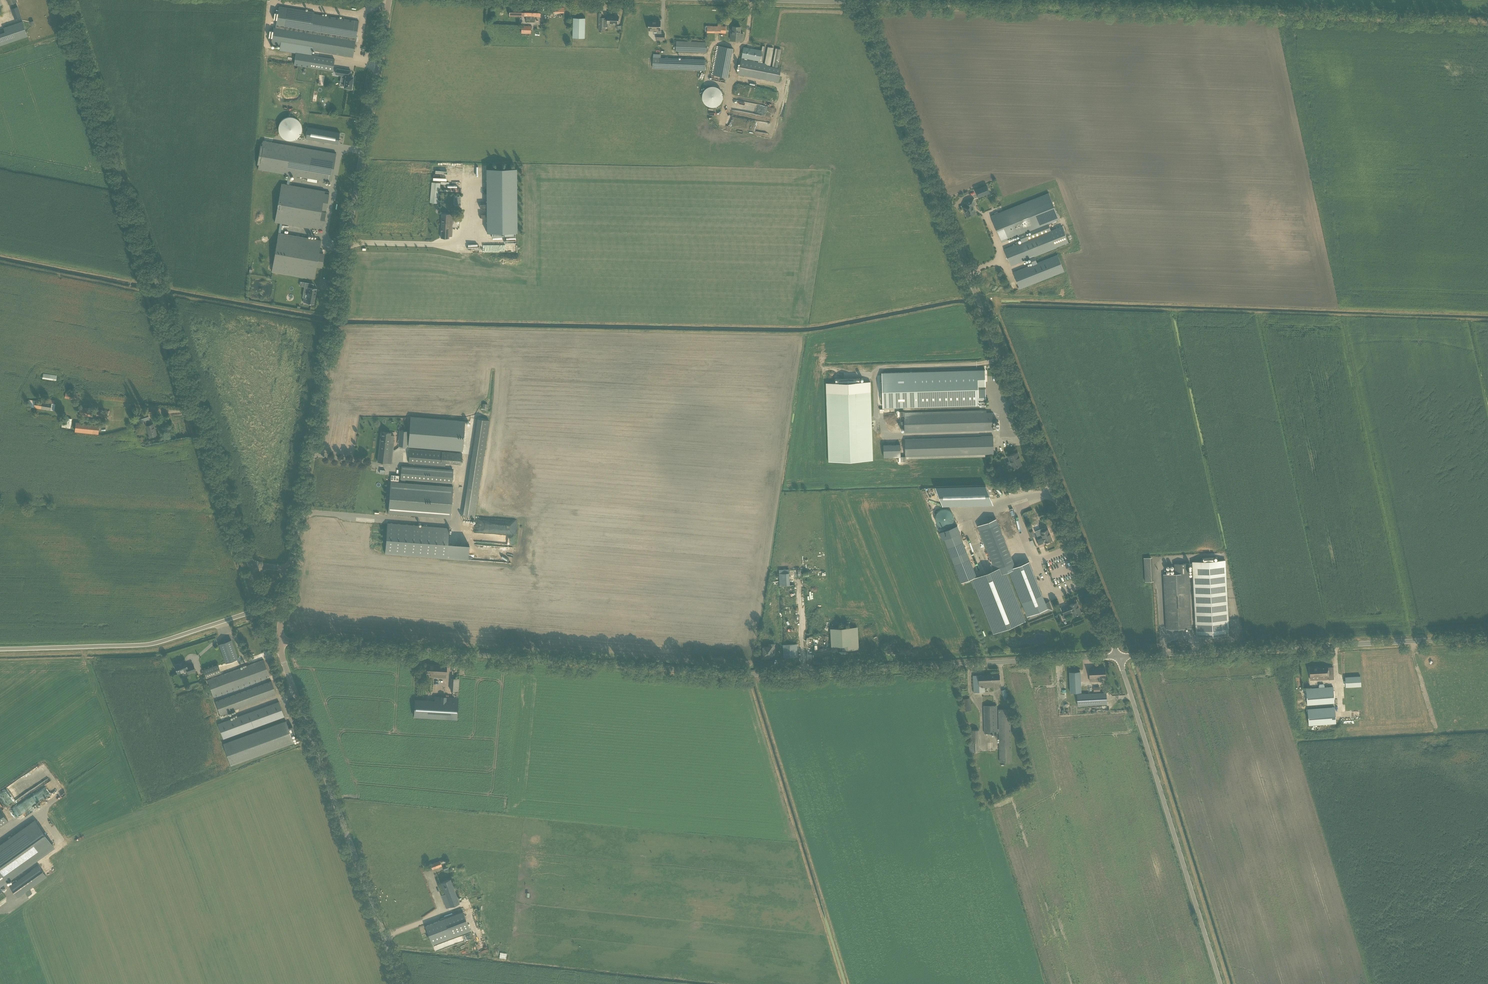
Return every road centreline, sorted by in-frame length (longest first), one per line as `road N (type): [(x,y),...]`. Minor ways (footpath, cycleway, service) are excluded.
road 1 (unclassified): [(280,639),(756,675),(1118,657)]
road 2 (unclassified): [(1118,657),(862,1),(825,0)]
road 3 (track): [(862,1),(1487,21)]
road 4 (unclassified): [(250,563),(61,0)]
road 5 (unclassified): [(290,569),(388,0)]
road 6 (unclassified): [(1118,657),(1487,638)]
road 7 (unclassified): [(401,983),(280,639)]
road 8 (unclassified): [(1221,983),(1118,657)]
road 9 (unclassified): [(0,651),(151,645),(254,611),(261,598),(250,563)]

